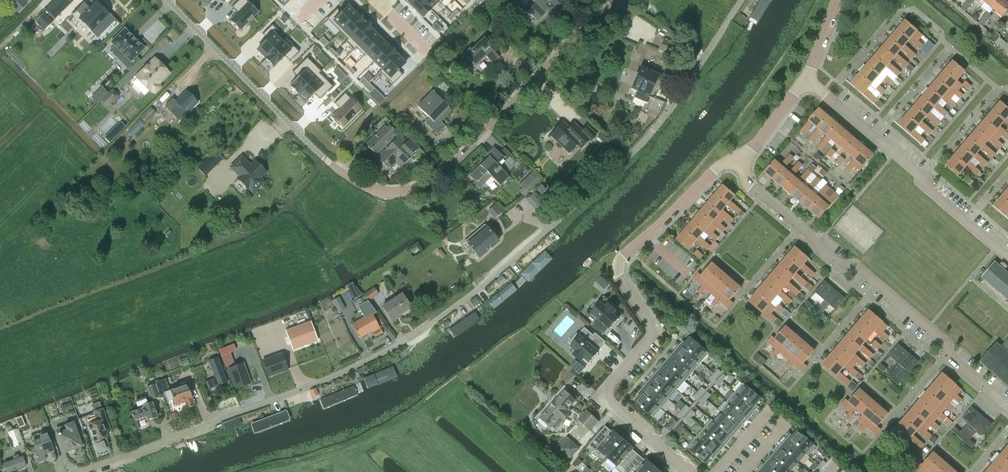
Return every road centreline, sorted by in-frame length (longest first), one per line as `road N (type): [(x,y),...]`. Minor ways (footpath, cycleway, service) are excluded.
road 1 (unclassified): [(81,471),(332,377),(436,321),(652,133),(742,0)]
road 2 (unclassified): [(622,0),(434,177),(394,192),(360,183),(326,160),(167,0)]
road 3 (residential): [(740,166),(710,175),(619,264),(655,332),(601,395),(689,471)]
road 4 (residential): [(1007,406),(856,266),(844,267),(750,187),(740,166)]
road 5 (residential): [(1007,257),(805,82)]
road 6 (residential): [(716,471),(763,417),(774,415),(780,432),(744,471)]

